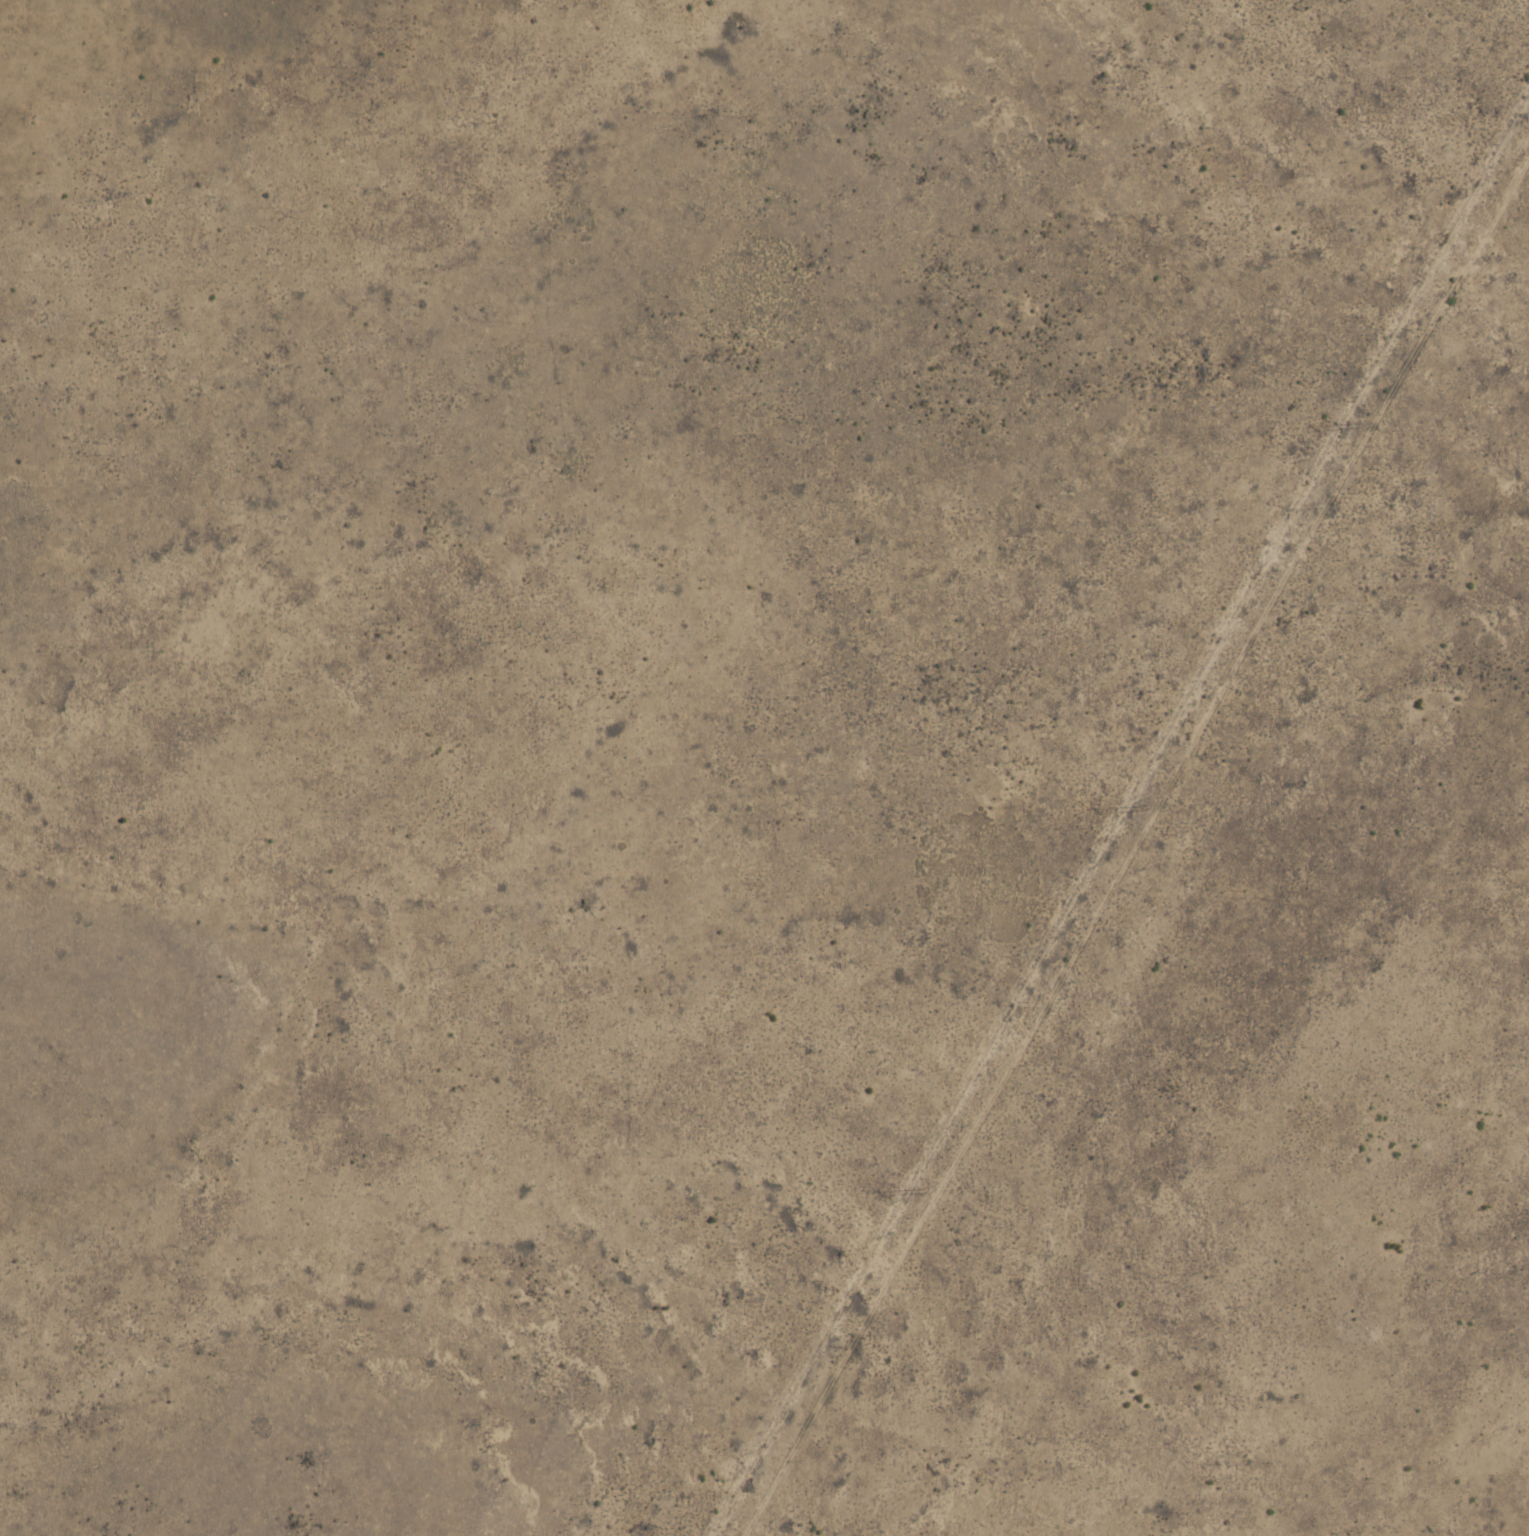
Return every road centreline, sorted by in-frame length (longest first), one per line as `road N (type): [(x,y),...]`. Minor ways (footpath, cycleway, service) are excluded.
road 1 (track): [(1528,159),(748,1535)]

